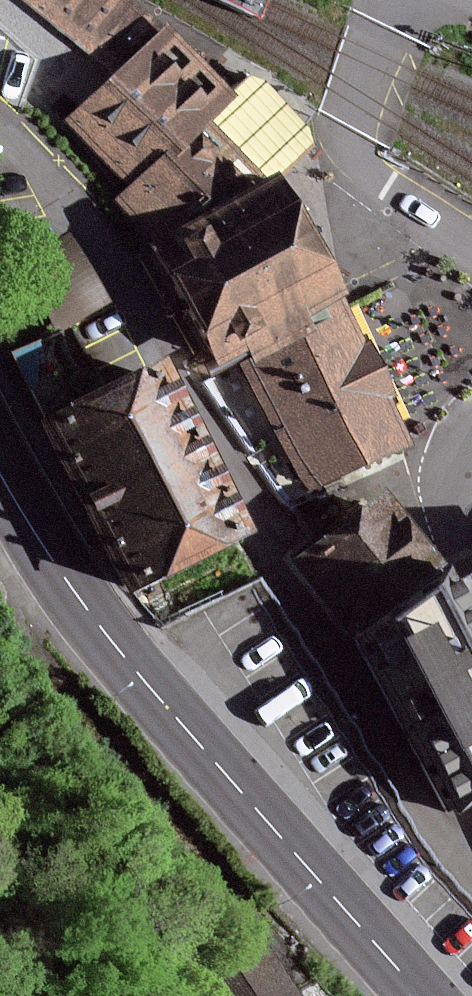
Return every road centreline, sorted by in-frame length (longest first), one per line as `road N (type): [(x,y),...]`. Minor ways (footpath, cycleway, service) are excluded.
road 1 (residential): [(0,129),(63,190),(195,376),(434,829),(471,873)]
road 2 (primary): [(419,995),(112,647),(0,471)]
road 3 (residential): [(394,0),(347,140),(359,164),(471,247)]
road 4 (residential): [(471,441),(454,494),(471,568)]

